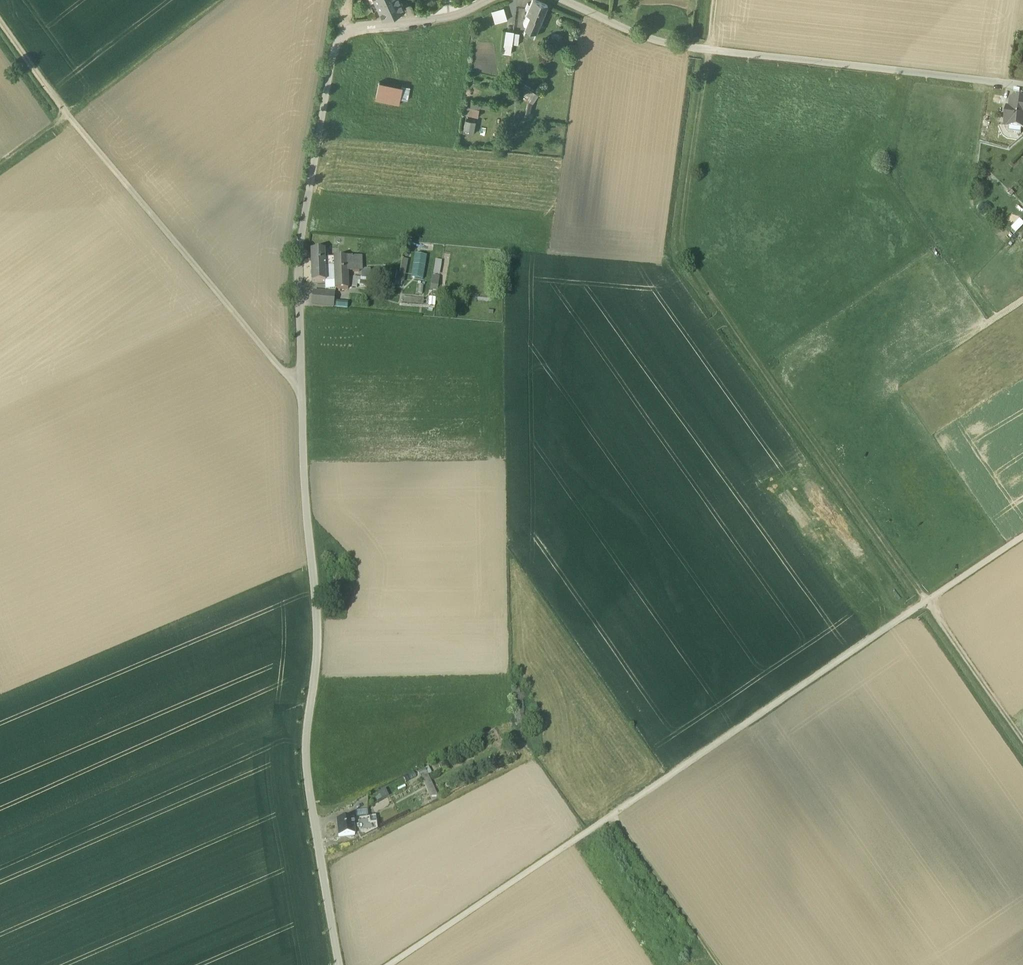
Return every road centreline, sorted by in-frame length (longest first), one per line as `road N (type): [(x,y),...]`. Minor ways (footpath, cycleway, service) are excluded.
road 1 (unclassified): [(339,964),(305,751),(317,607),(304,473),(299,244),(335,47)]
road 2 (track): [(1022,740),(687,260),(682,237),(707,50)]
road 3 (track): [(1022,537),(388,964)]
road 4 (track): [(0,17),(69,114),(301,390)]
road 5 (unclassified): [(584,11),(653,42),(1022,87)]
road 6 (track): [(69,114),(223,0)]
road 7 (track): [(723,964),(618,811)]
road 8 (residential): [(335,47),(358,27),(462,16),(491,0)]

